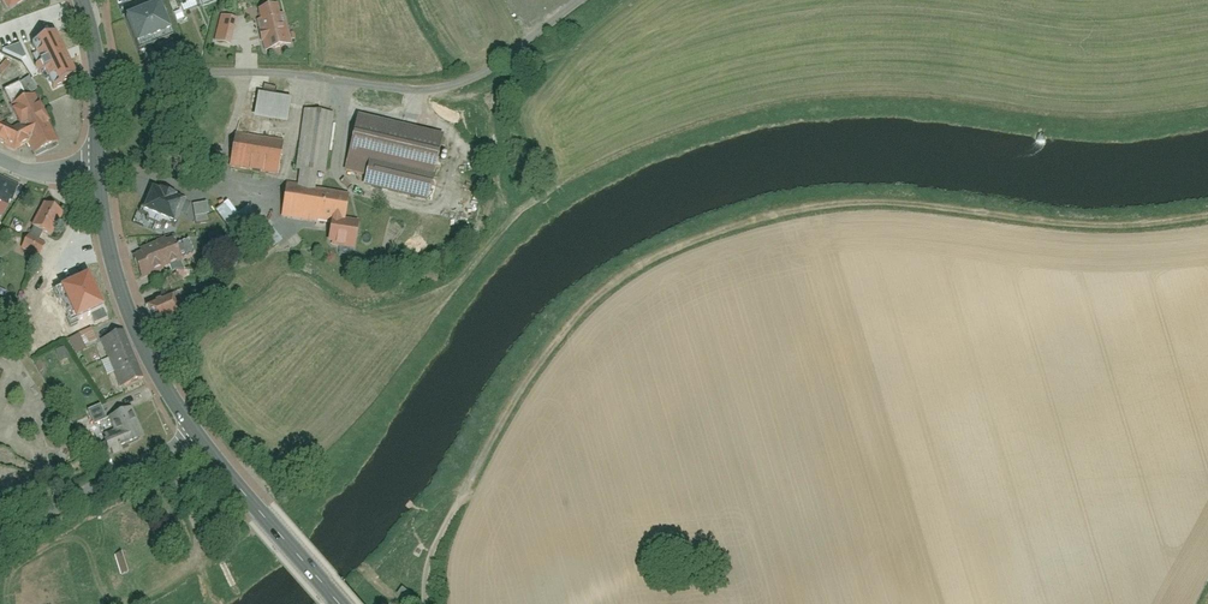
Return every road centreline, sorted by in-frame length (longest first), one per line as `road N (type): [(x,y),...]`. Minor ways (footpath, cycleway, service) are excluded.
road 1 (track): [(425,603),(432,551),(557,332),(580,304),(636,266),(766,214),(877,203),(1155,224),(1207,215)]
road 2 (residential): [(97,85),(207,68),(441,88),(490,70),(579,0)]
road 3 (primary): [(197,434),(137,340),(109,254),(96,179)]
road 4 (residential): [(197,434),(0,545)]
road 5 (primary): [(337,603),(197,434)]

